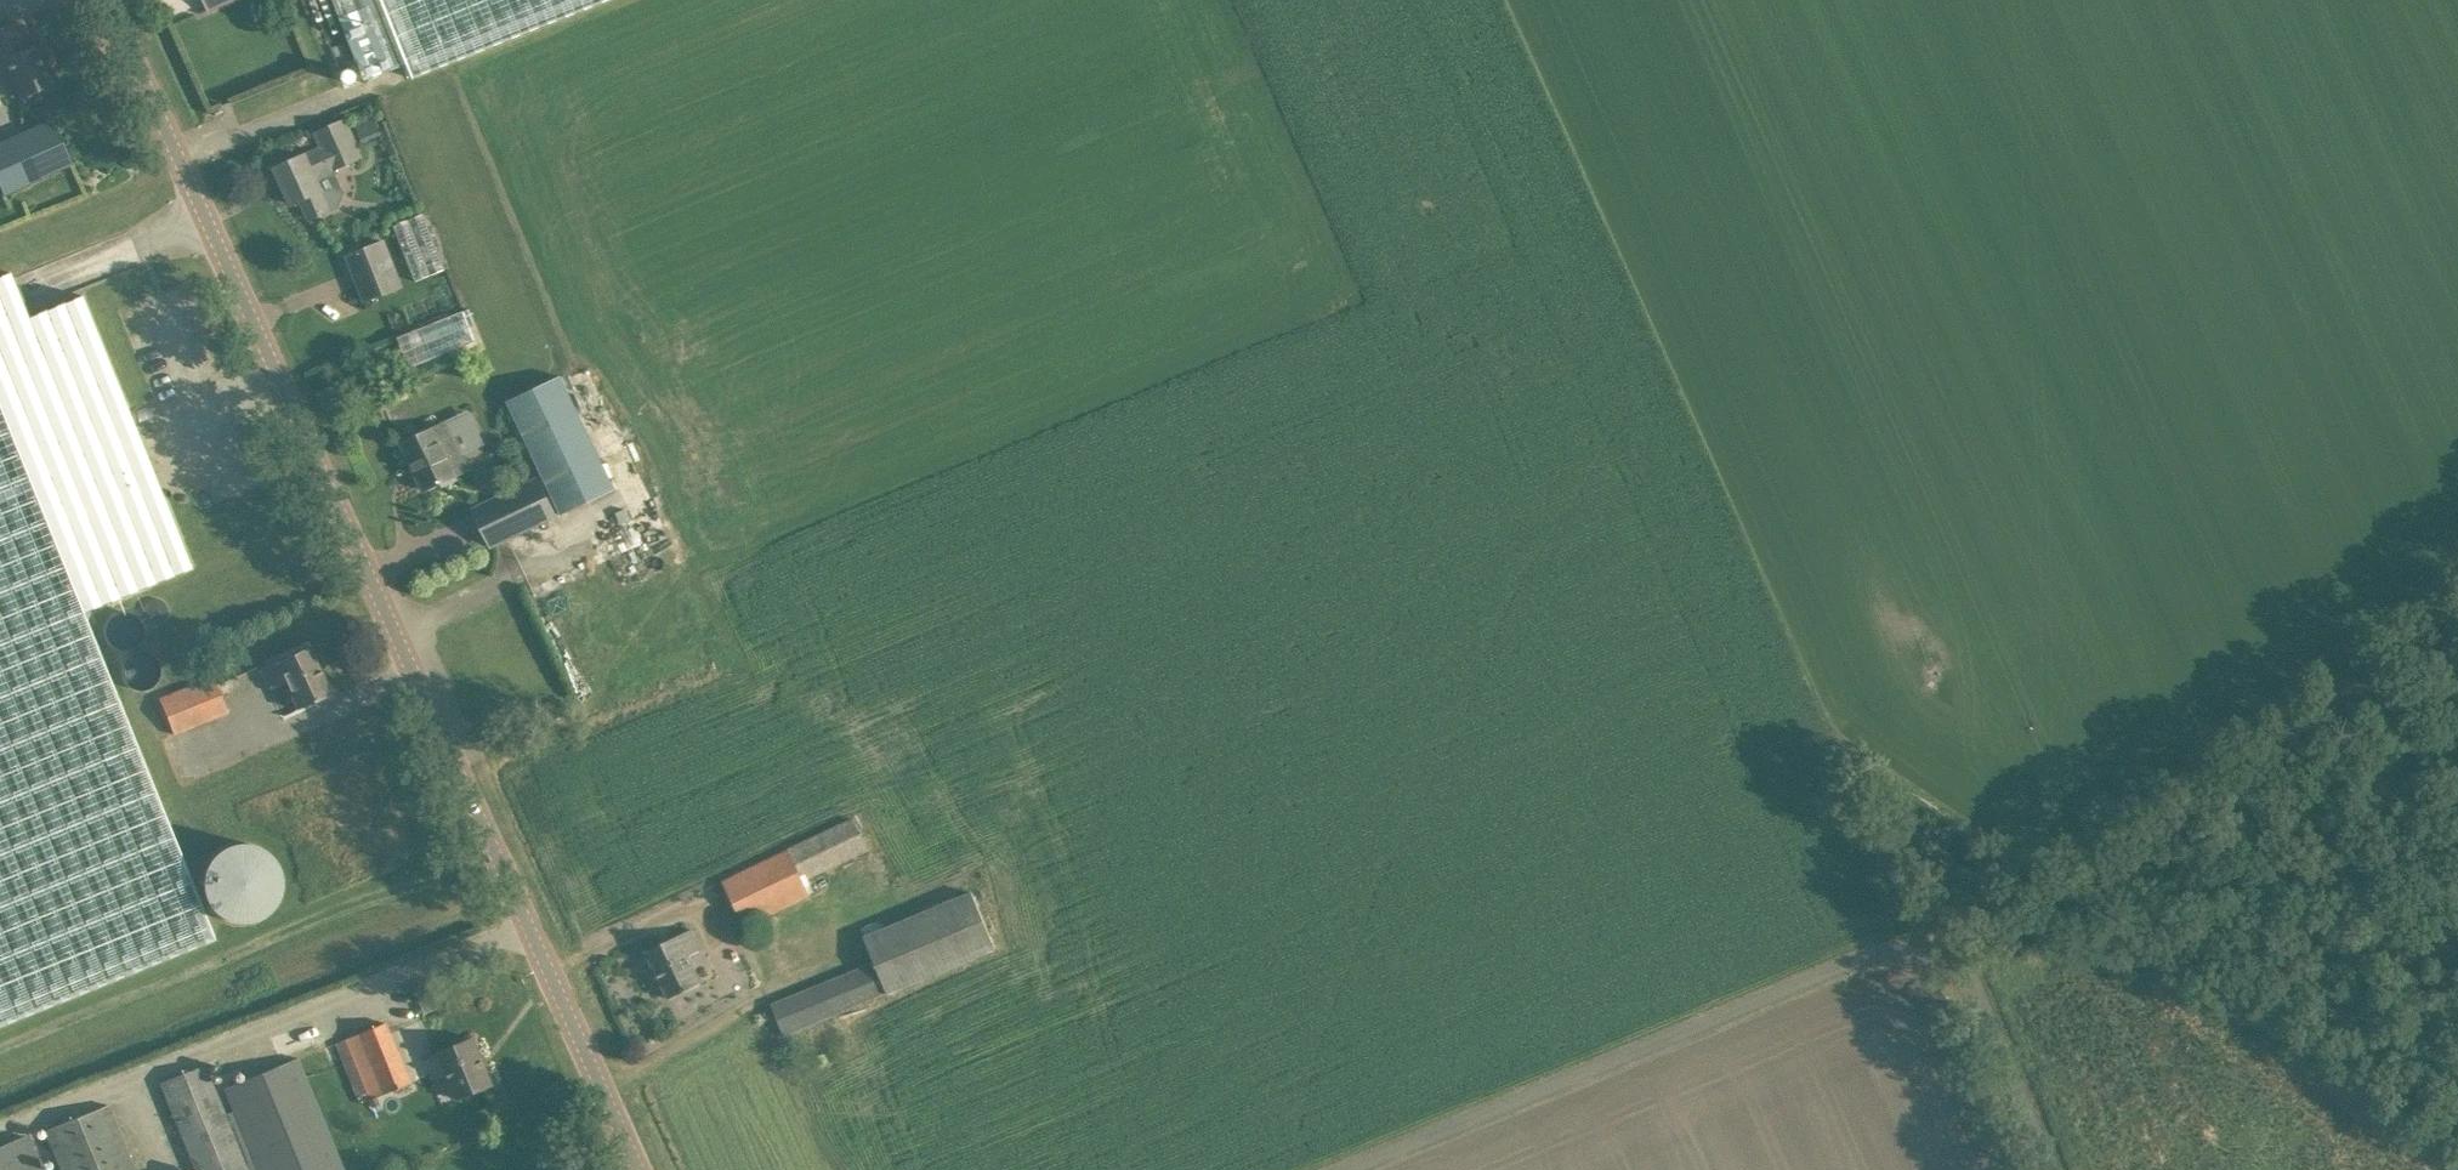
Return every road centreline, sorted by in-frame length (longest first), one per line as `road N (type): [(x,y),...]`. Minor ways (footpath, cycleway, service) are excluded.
road 1 (tertiary): [(633,1169),(108,0)]

